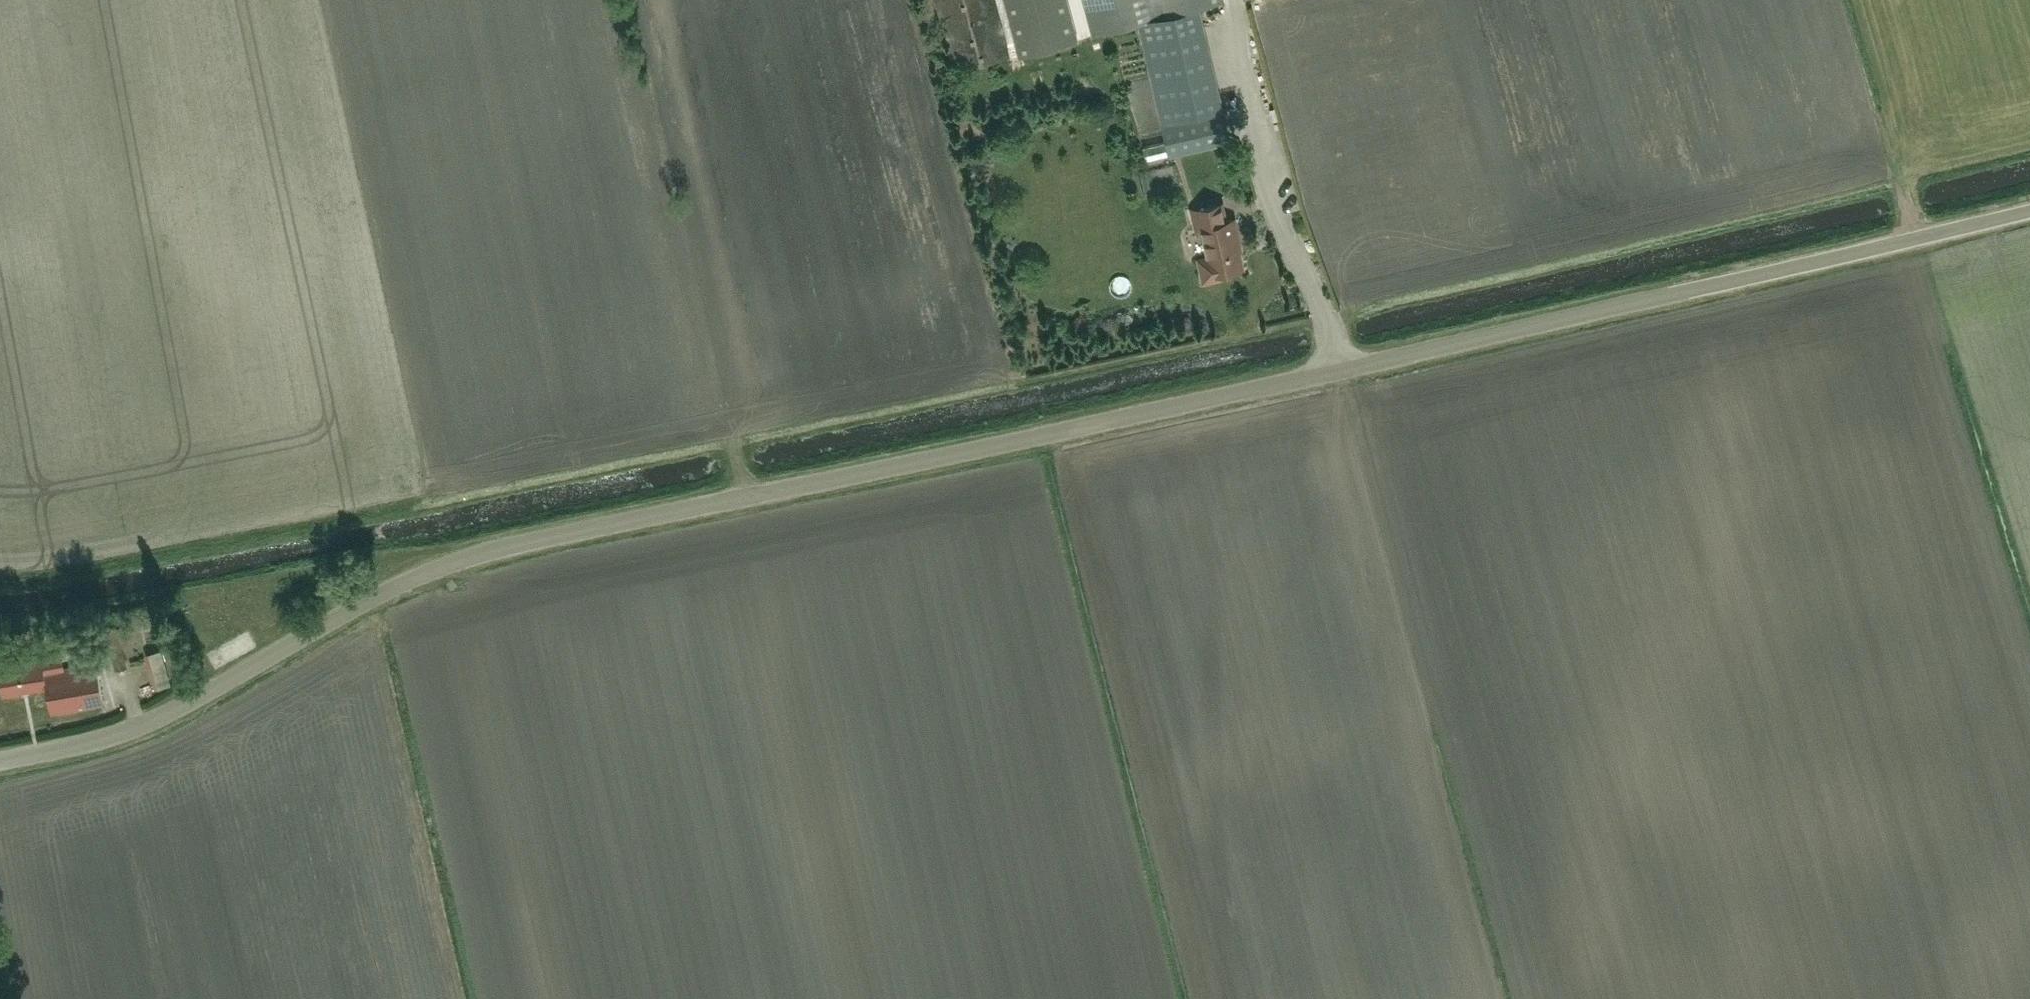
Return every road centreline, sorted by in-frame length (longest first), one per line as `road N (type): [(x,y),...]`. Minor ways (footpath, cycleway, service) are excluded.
road 1 (unclassified): [(0,760),(140,728),(360,605),(500,548),(1254,390),(2029,210)]

